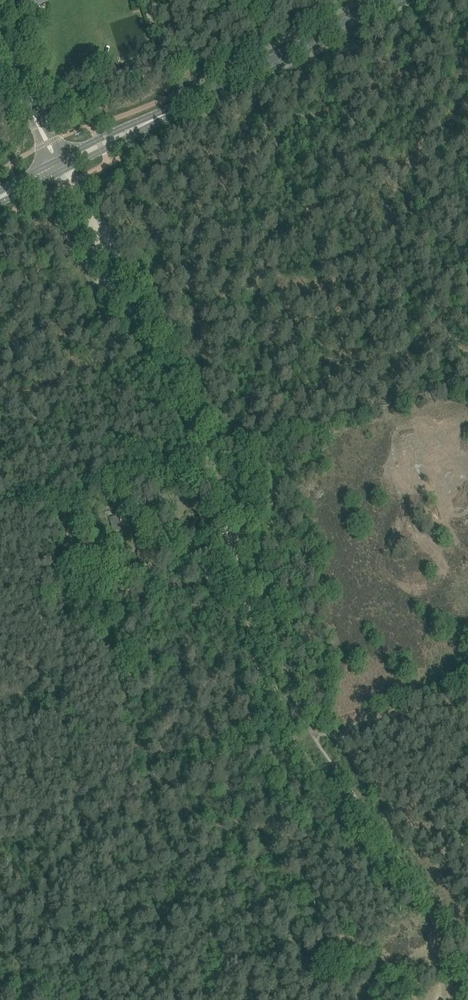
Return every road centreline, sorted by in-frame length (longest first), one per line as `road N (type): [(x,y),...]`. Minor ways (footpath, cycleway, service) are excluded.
road 1 (track): [(359,803),(327,780),(290,726),(204,460)]
road 2 (track): [(71,182),(204,460)]
road 3 (secondary): [(184,105),(390,0)]
road 4 (track): [(467,974),(359,803)]
road 5 (secondary): [(63,171),(184,105)]
road 6 (secondary): [(184,105),(64,157)]

